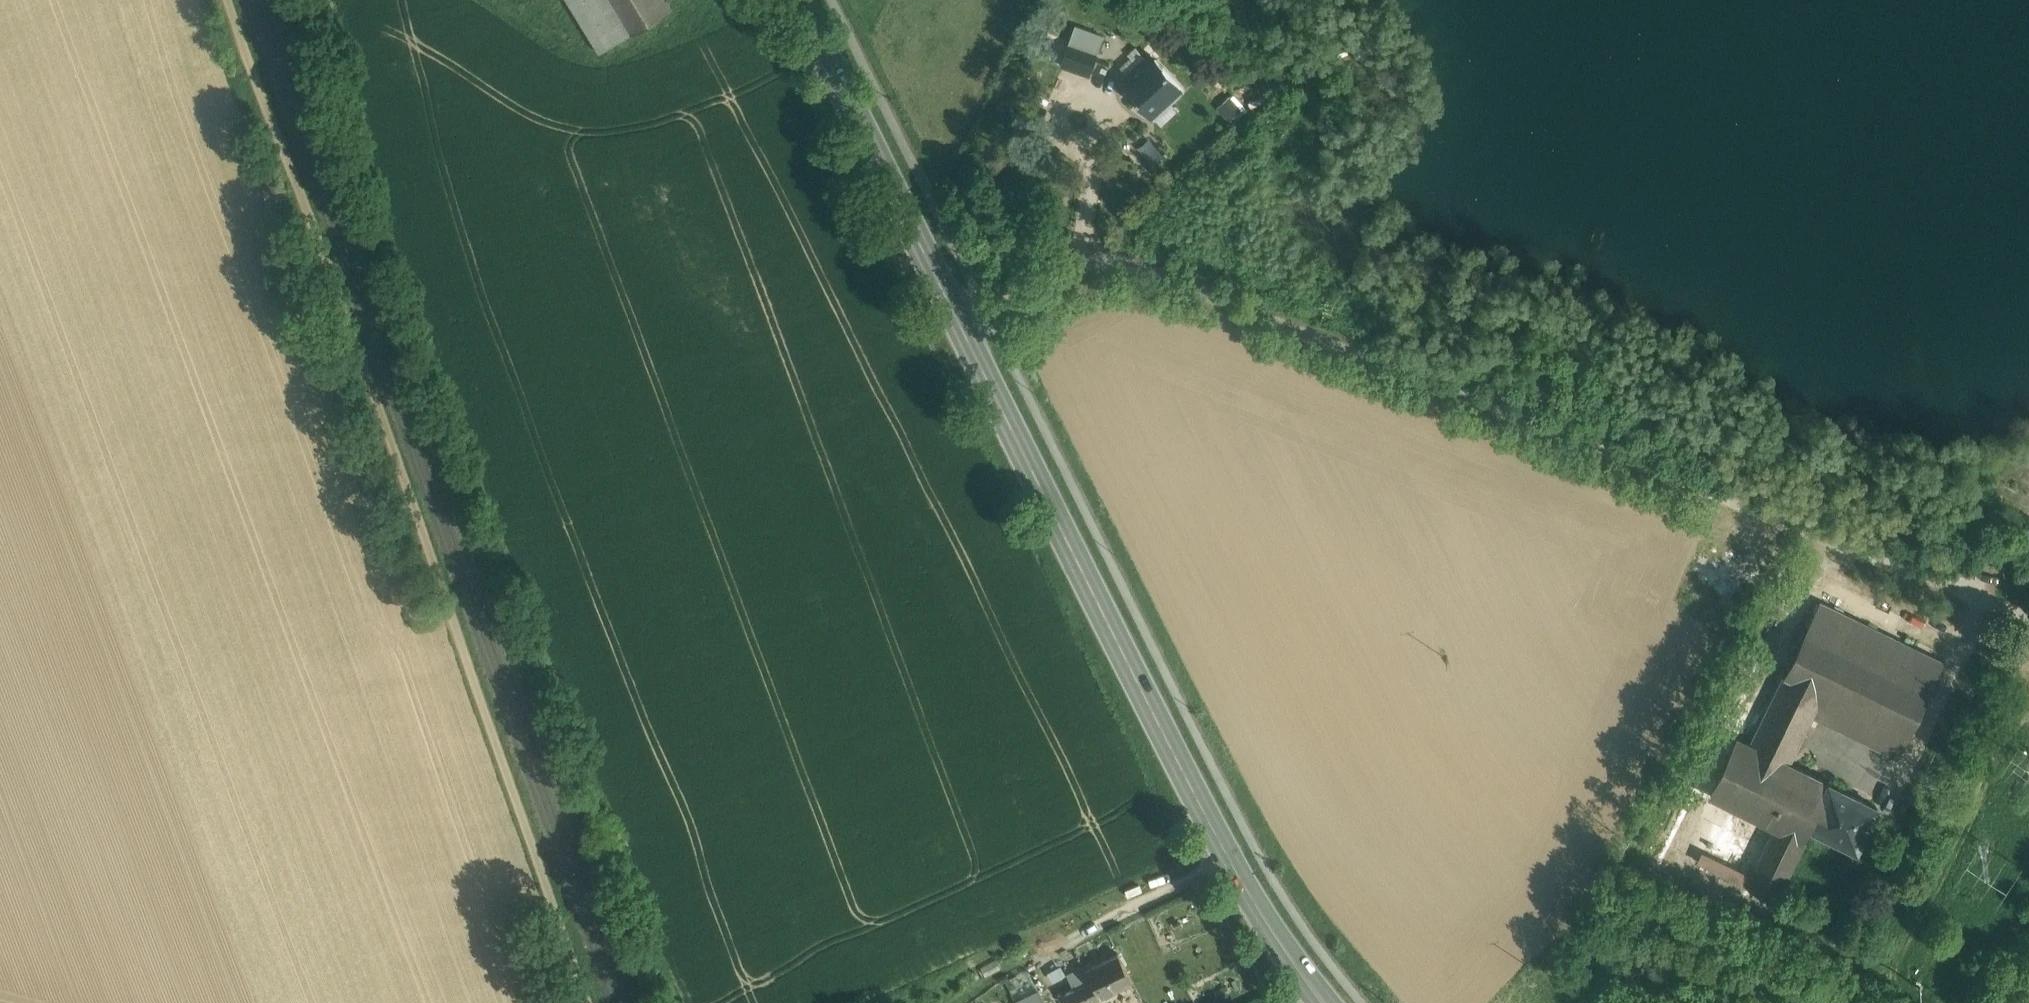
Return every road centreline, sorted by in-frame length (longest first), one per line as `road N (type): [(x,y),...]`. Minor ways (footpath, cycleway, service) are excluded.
road 1 (primary): [(806,0),(1229,859),(1326,1002)]
road 2 (track): [(225,0),(596,1002)]
road 3 (track): [(1684,862),(1866,963),(1892,959),(1924,930),(2028,702)]

